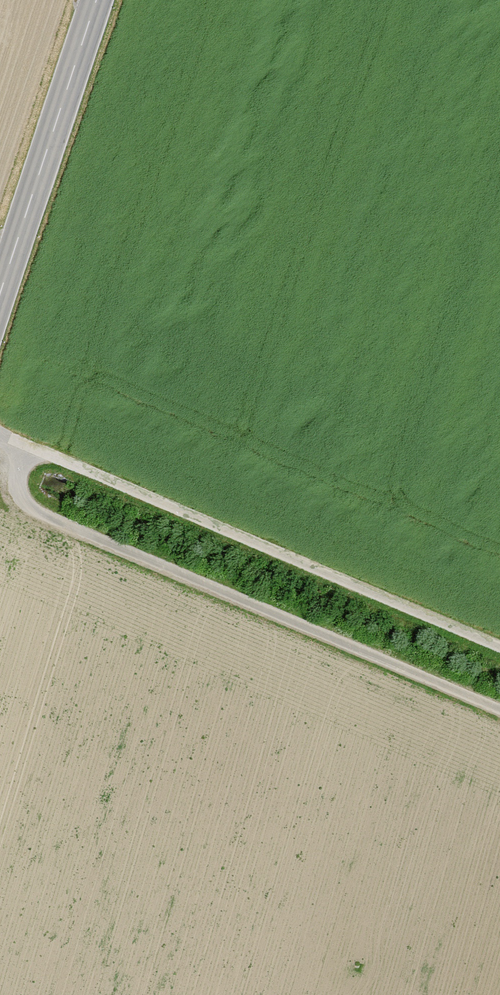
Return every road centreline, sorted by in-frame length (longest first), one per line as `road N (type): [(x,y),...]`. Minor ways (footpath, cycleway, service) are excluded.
road 1 (track): [(29,447),(17,501),(499,710)]
road 2 (track): [(0,434),(499,649)]
road 3 (secondary): [(97,0),(0,301)]

